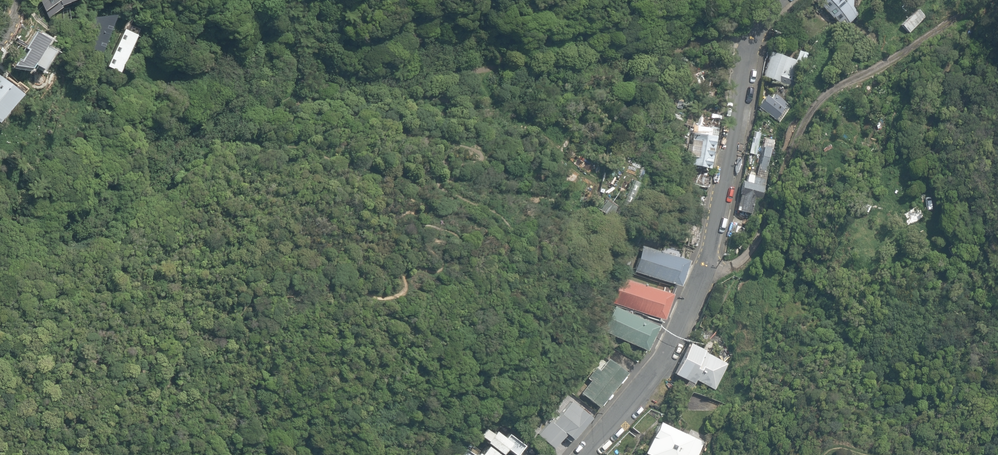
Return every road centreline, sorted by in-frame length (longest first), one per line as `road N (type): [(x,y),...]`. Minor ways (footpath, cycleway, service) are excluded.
road 1 (residential): [(585,454),(679,336),(705,269),(750,51),(762,21),(782,0)]

